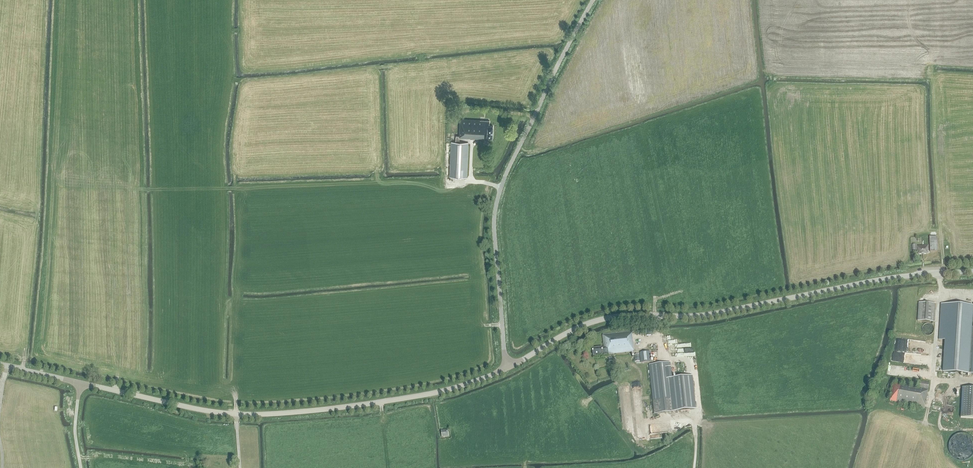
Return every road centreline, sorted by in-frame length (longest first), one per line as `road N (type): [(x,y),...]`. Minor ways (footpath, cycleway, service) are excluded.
road 1 (tertiary): [(508,367),(605,318),(703,315),(885,278),(972,271)]
road 2 (tertiary): [(80,383),(207,411),(262,414),(432,393),(508,367)]
road 3 (tertiary): [(508,367),(496,204),(593,0)]

